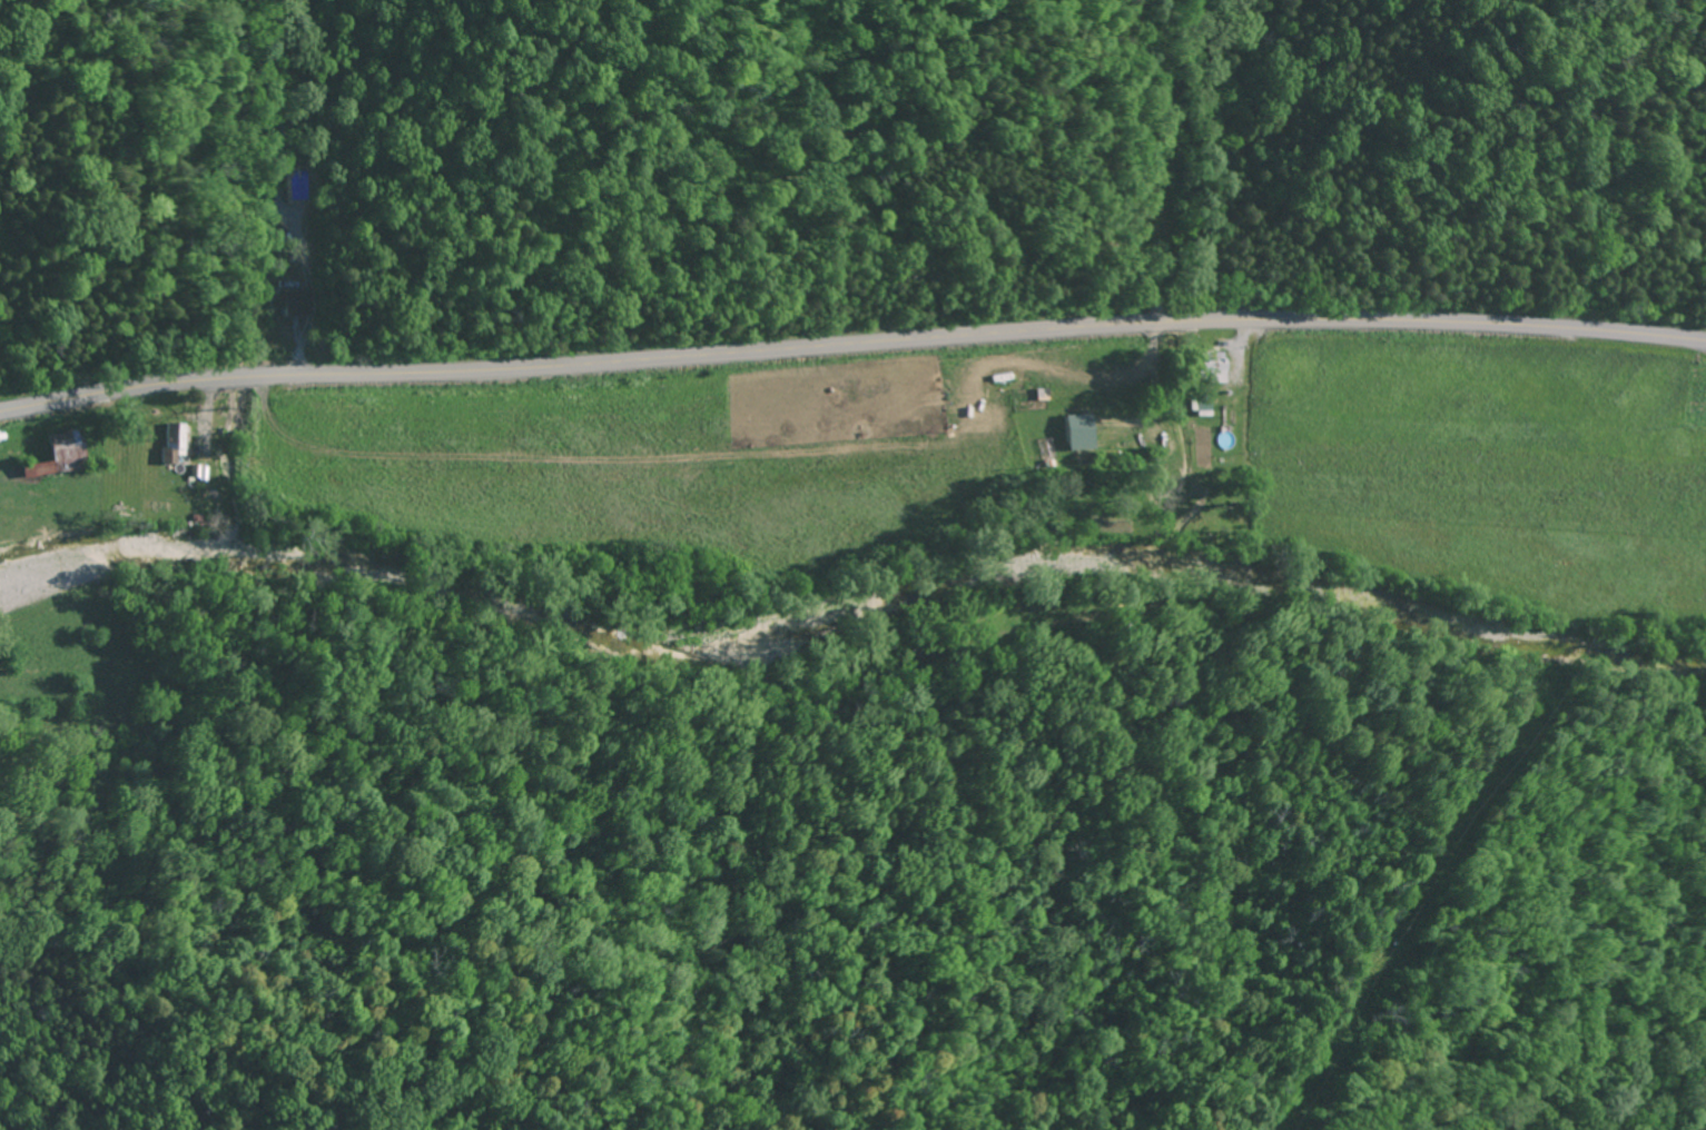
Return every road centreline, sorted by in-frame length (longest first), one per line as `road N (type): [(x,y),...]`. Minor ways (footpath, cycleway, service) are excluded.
road 1 (tertiary): [(0,415),(193,384),(513,371),(1123,326),(1396,321),(1705,342)]

